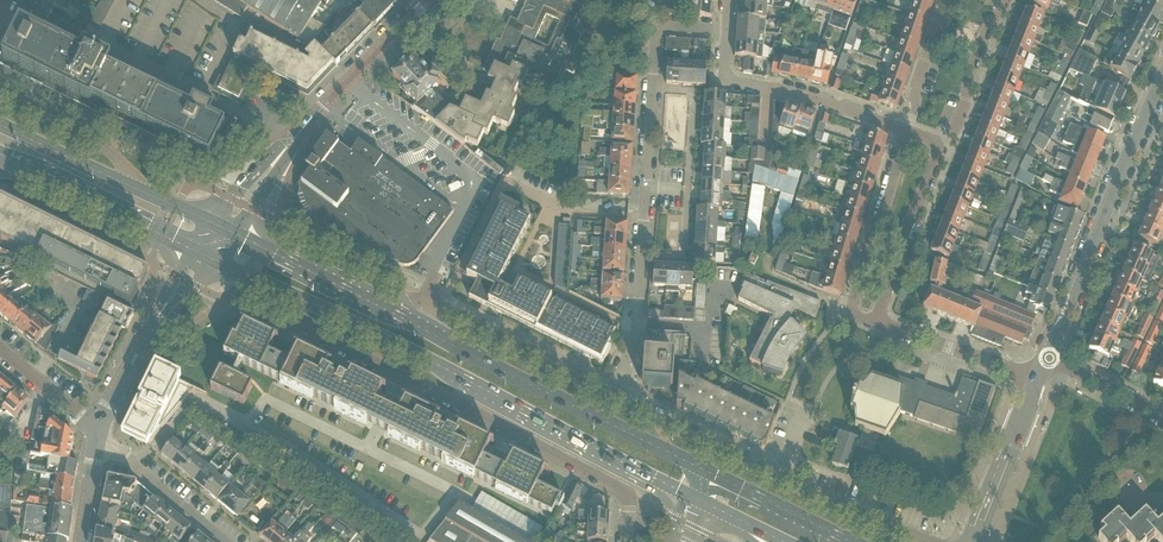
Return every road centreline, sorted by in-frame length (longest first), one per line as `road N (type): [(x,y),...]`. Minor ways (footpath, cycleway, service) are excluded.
road 1 (primary): [(280,292),(685,495)]
road 2 (unclassified): [(280,292),(313,335),(630,497)]
road 3 (primary): [(706,474),(370,304)]
road 4 (residential): [(611,393),(636,335),(653,25)]
road 5 (tertiary): [(1047,358),(1162,79)]
road 6 (residential): [(906,131),(730,78),(725,31)]
road 7 (residential): [(611,393),(422,296)]
road 8 (residential): [(906,131),(851,305),(856,315)]
road 9 (tertiary): [(297,134),(430,0)]
road 10 (residential): [(876,322),(936,144)]
road 11 (residential): [(778,478),(611,393)]
road 12 (primary): [(27,168),(190,250)]
road 13 (tertiary): [(975,541),(1039,377)]
road 14 (unclassified): [(138,189),(95,136),(0,89)]
road 15 (residential): [(1039,377),(876,322)]
road 16 (residential): [(225,541),(94,434)]
road 17 (residential): [(932,541),(778,478)]
road 18 (residential): [(936,144),(952,132),(1005,0)]
road 19 (primary): [(847,541),(706,474)]
road 20 (primary): [(370,304),(233,235)]
road 21 (primary): [(138,189),(0,125)]
road 22 (residential): [(951,0),(906,131)]
road 23 (residential): [(1162,420),(1047,358)]
road 24 (tertiary): [(297,134),(209,223)]
road 25 (residential): [(94,434),(0,354)]

